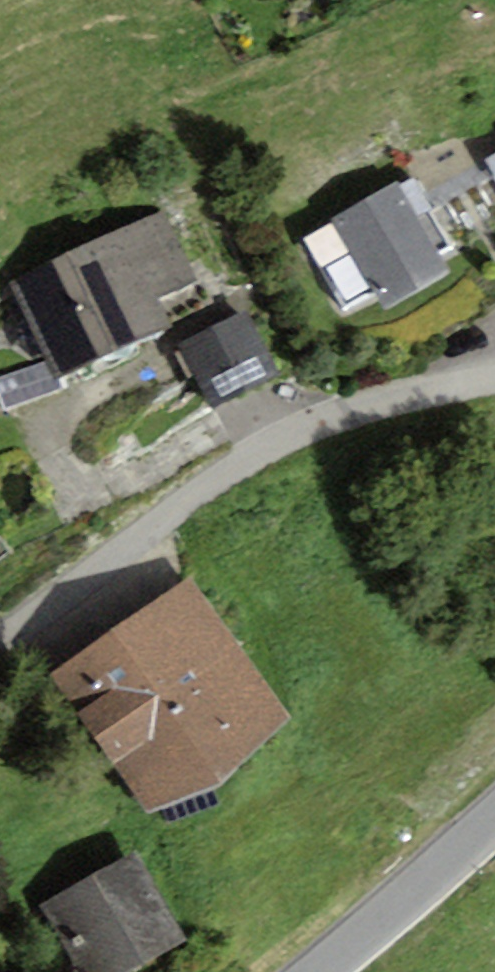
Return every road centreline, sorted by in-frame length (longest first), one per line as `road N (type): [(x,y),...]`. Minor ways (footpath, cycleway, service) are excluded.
road 1 (residential): [(0,639),(254,463),(317,428),(494,380)]
road 2 (tertiary): [(322,971),(494,820)]

